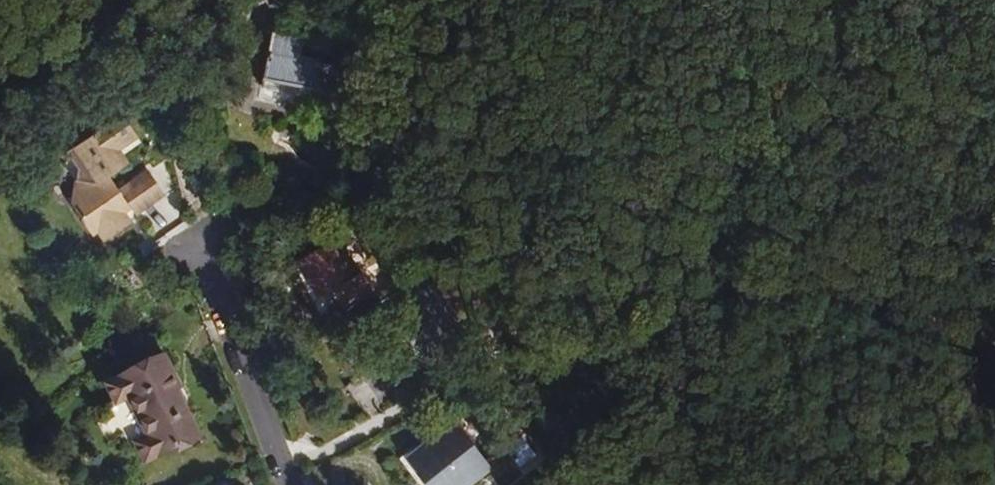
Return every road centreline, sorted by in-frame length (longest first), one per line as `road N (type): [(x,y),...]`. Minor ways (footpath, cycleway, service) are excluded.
road 1 (residential): [(286,484),(212,268)]

